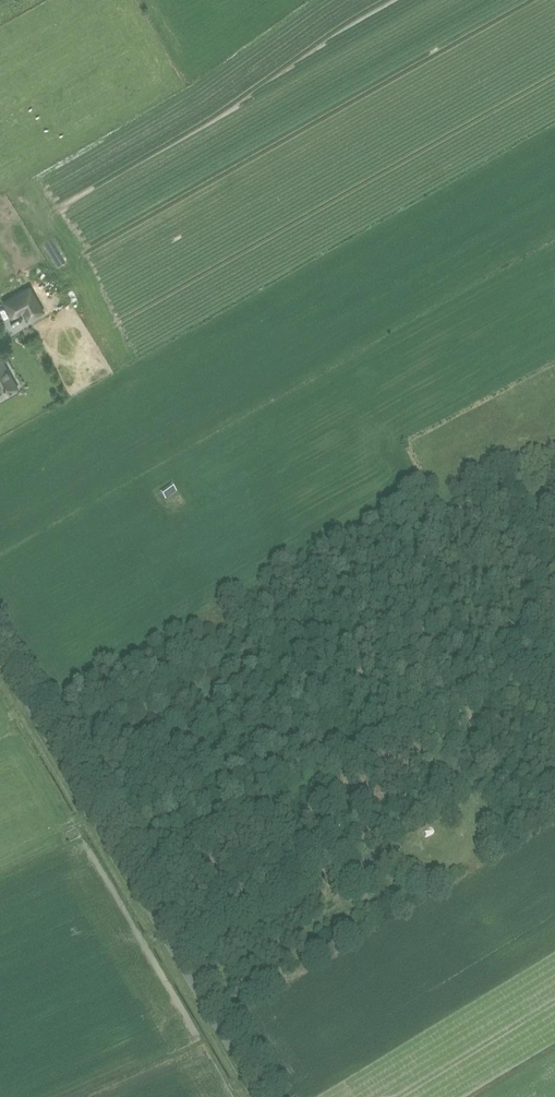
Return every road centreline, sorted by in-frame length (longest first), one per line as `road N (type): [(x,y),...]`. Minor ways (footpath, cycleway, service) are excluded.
road 1 (unclassified): [(259,1096),(0,657)]

